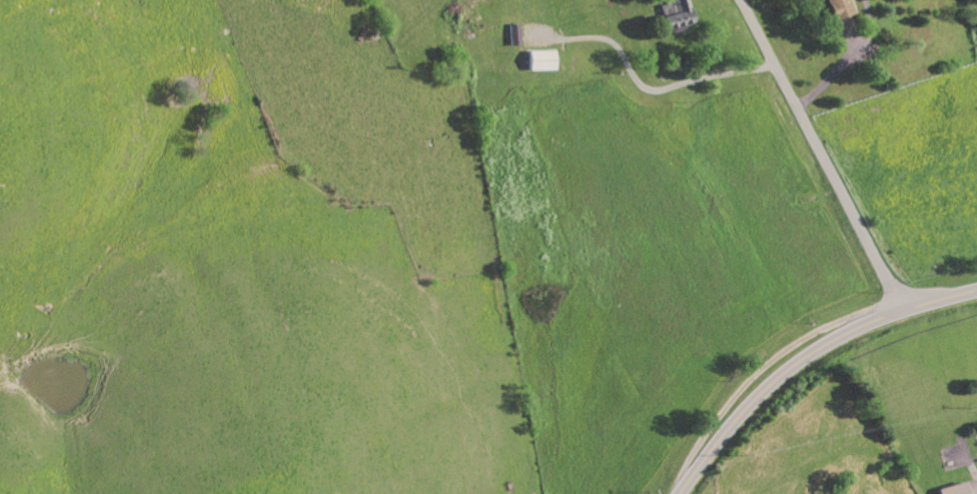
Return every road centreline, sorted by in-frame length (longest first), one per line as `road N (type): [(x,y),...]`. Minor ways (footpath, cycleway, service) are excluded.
road 1 (primary): [(679,493),(743,413),(797,364),(859,327),(976,289)]
road 2 (residential): [(903,310),(747,0)]

